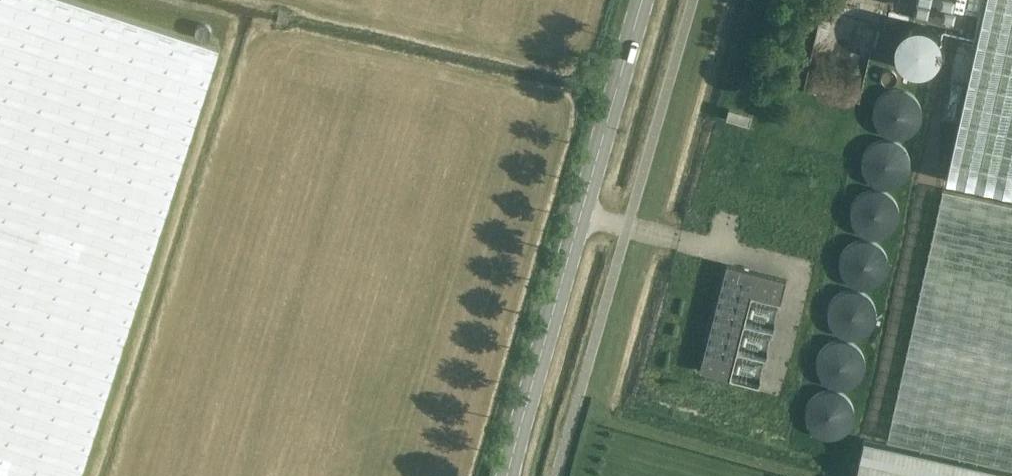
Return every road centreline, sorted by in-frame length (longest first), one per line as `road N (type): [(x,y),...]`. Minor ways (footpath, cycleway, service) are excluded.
road 1 (tertiary): [(513,475),(643,0)]

